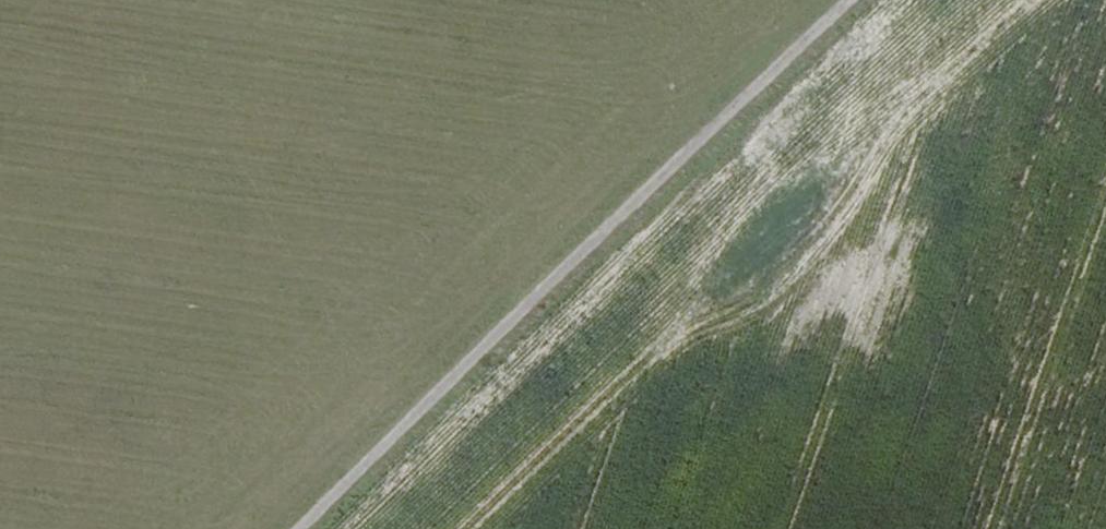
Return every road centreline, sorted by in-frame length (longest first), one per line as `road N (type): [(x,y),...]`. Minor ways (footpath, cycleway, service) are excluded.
road 1 (track): [(297,528),(846,0)]

